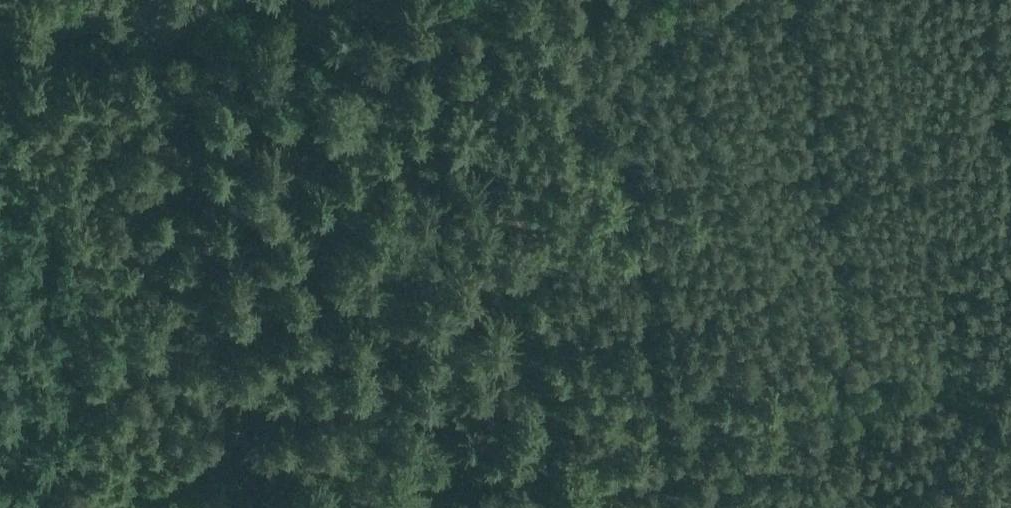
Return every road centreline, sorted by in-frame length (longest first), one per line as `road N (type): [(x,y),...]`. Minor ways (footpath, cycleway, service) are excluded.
road 1 (unclassified): [(0,37),(240,0)]

